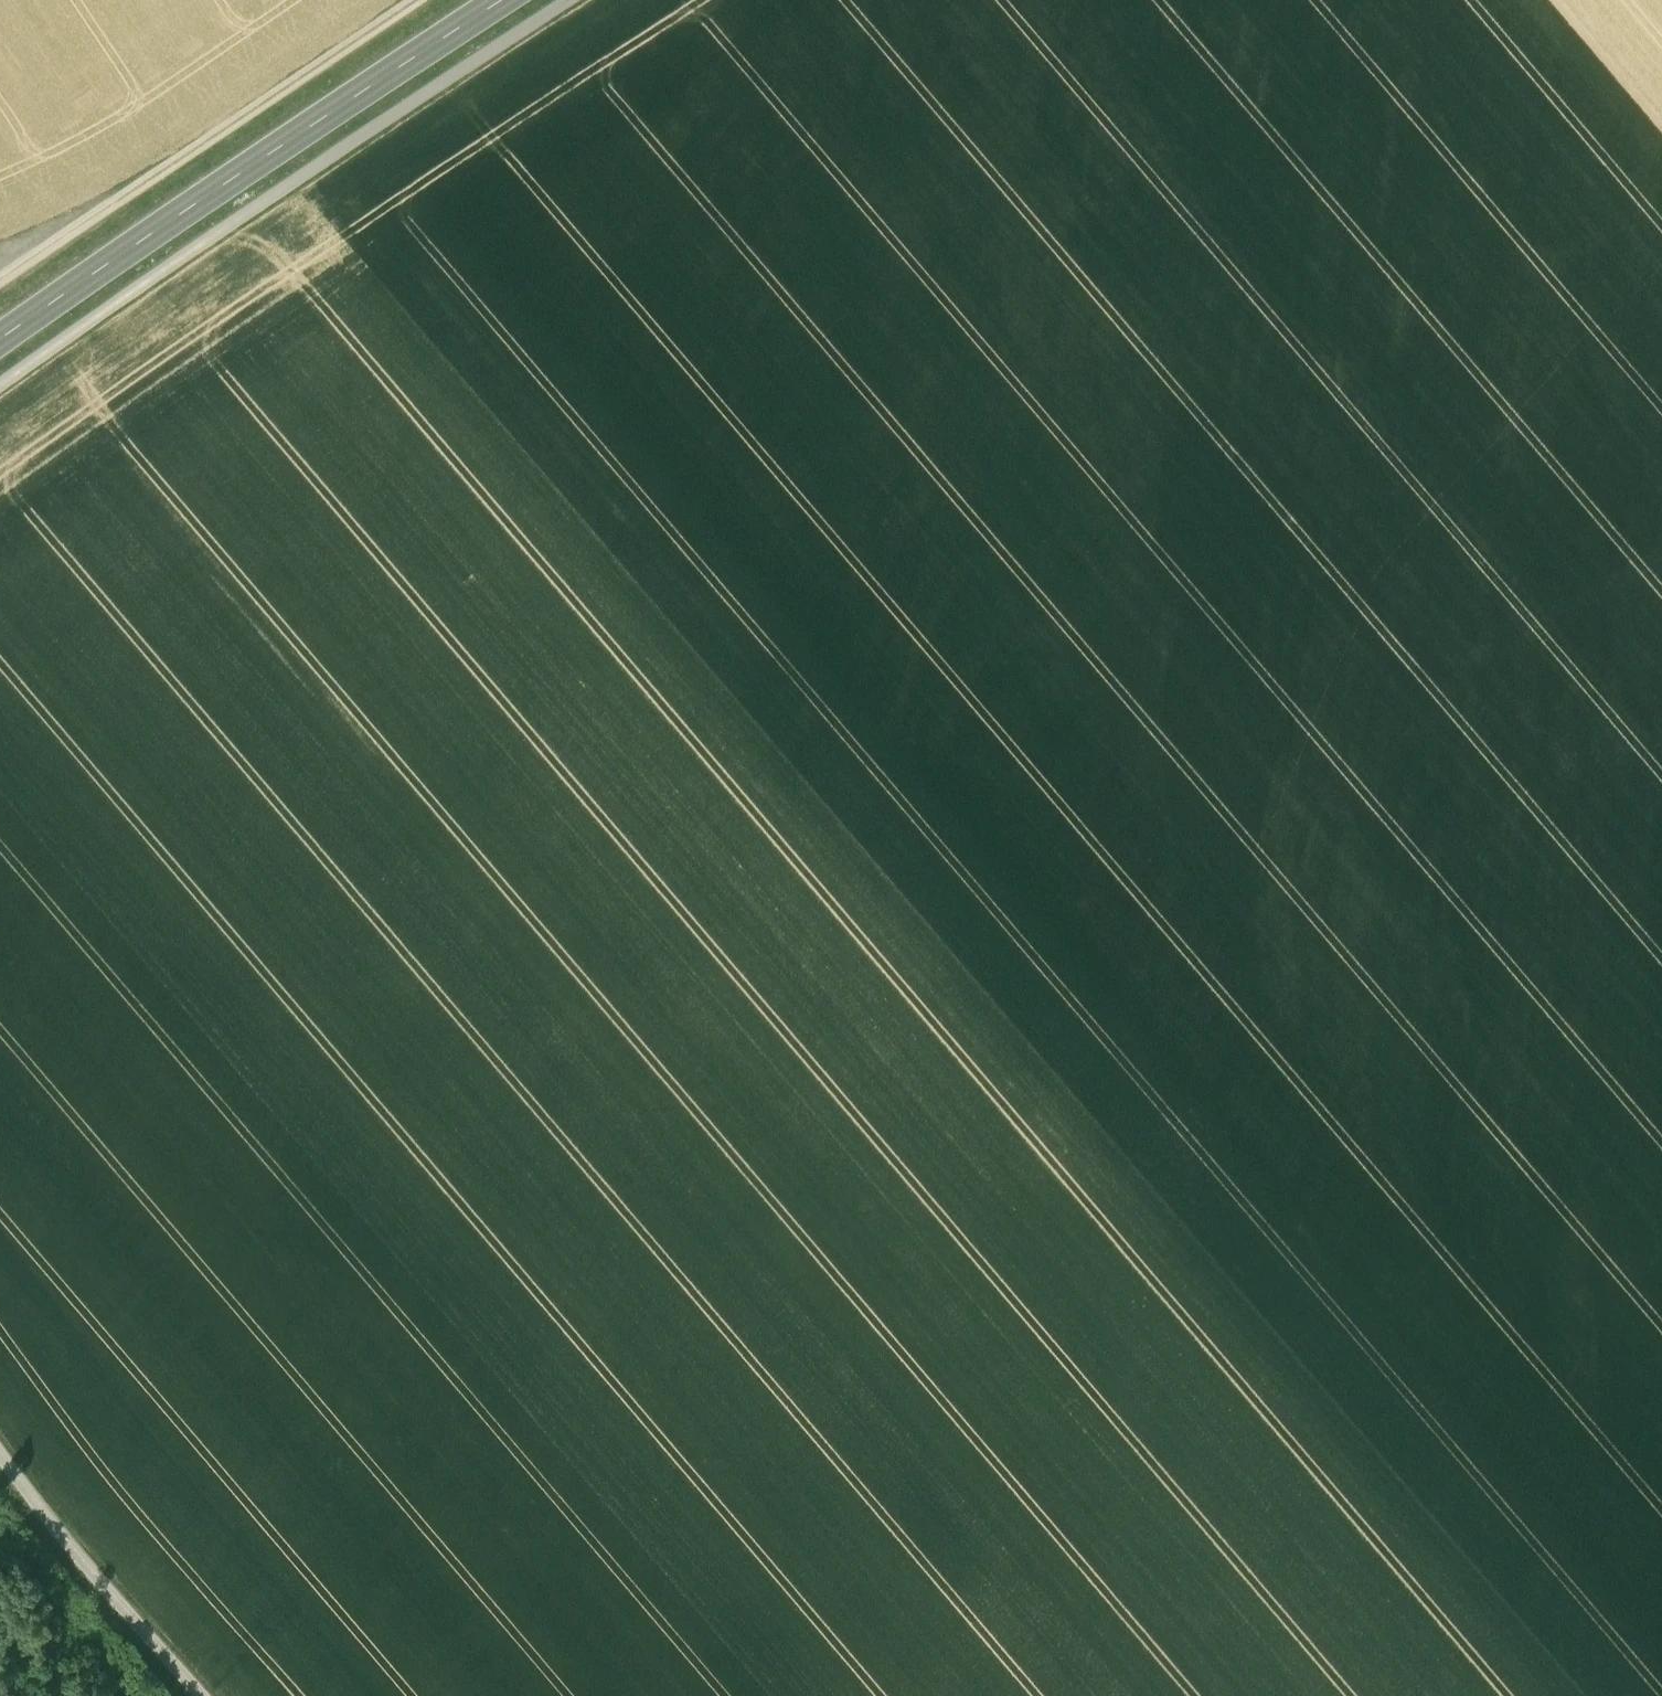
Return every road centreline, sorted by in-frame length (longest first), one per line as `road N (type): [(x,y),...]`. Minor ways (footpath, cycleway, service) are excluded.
road 1 (track): [(0,382),(574,0)]
road 2 (secondary): [(0,343),(506,0)]
road 3 (track): [(0,276),(421,0)]
road 4 (track): [(0,1456),(200,1695)]

